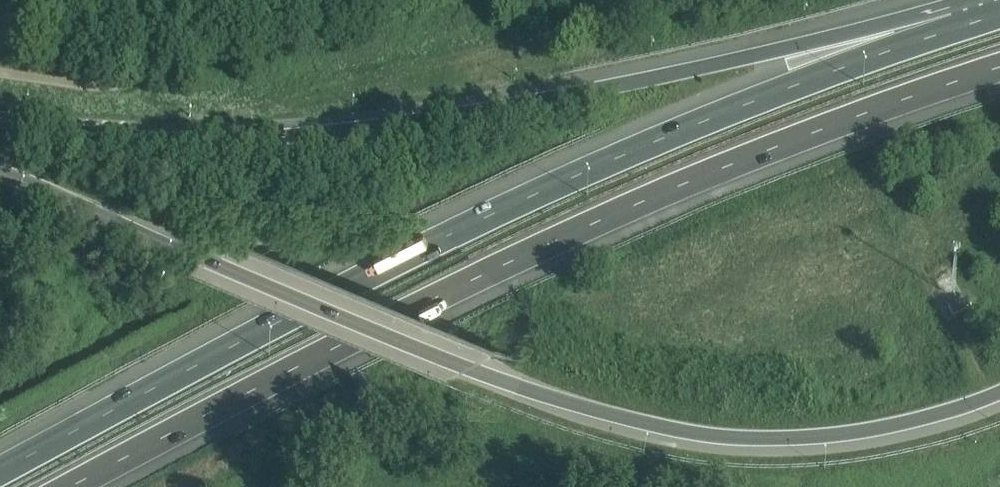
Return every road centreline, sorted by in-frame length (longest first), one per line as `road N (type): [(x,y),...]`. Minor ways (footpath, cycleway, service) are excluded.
road 1 (motorway): [(0,170),(213,265),(619,417),(718,436),(820,434),(910,421),(999,391)]
road 2 (motorway): [(955,26),(539,192),(0,468)]
road 3 (motorway): [(68,486),(559,238),(759,151),(999,68)]
road 4 (motorway): [(955,26),(790,47),(372,127),(142,137),(0,117)]
road 5 (residential): [(0,71),(109,85),(135,78),(159,61),(210,0)]

